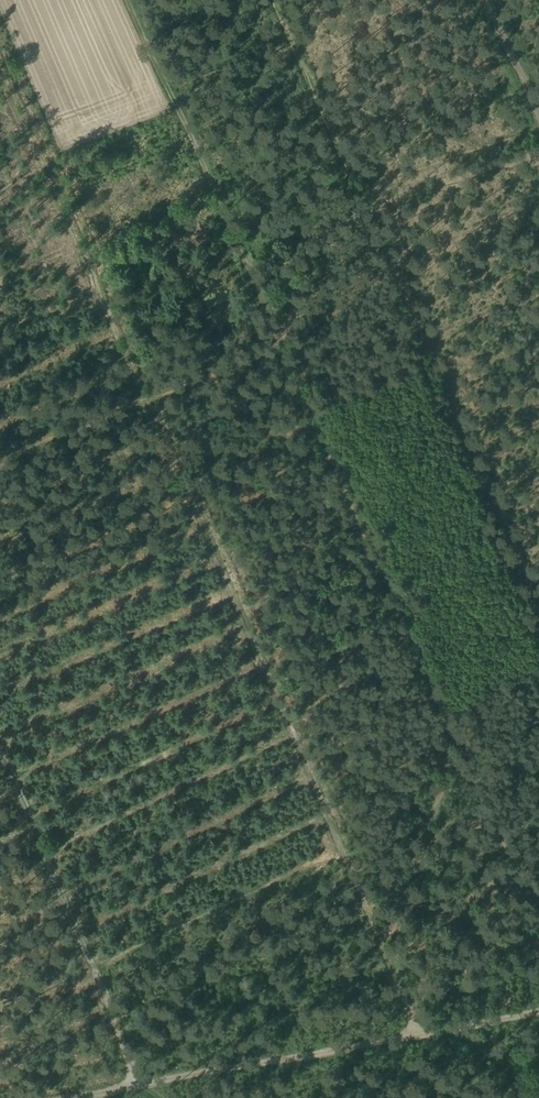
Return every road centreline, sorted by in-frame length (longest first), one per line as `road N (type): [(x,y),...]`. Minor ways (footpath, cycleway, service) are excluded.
road 1 (track): [(538,666),(450,730),(352,475),(282,343),(137,0)]
road 2 (track): [(0,1074),(415,968),(538,946)]

